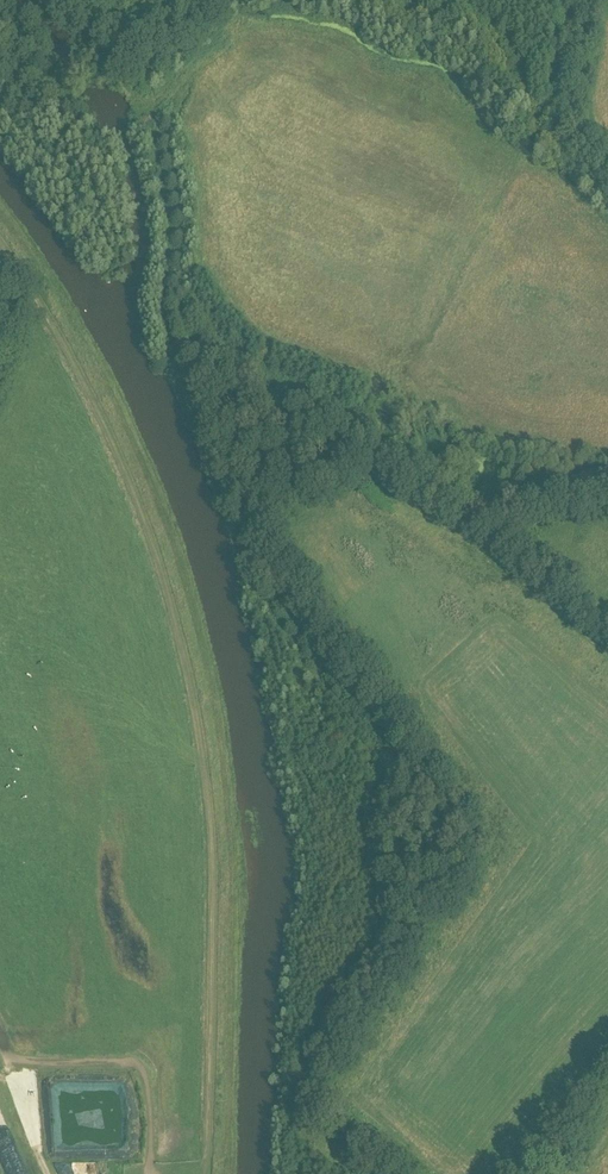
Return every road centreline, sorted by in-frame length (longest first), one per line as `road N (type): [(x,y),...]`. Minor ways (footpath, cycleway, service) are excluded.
road 1 (track): [(0,229),(81,350),(145,494),(203,679),(220,834),(216,1173)]

